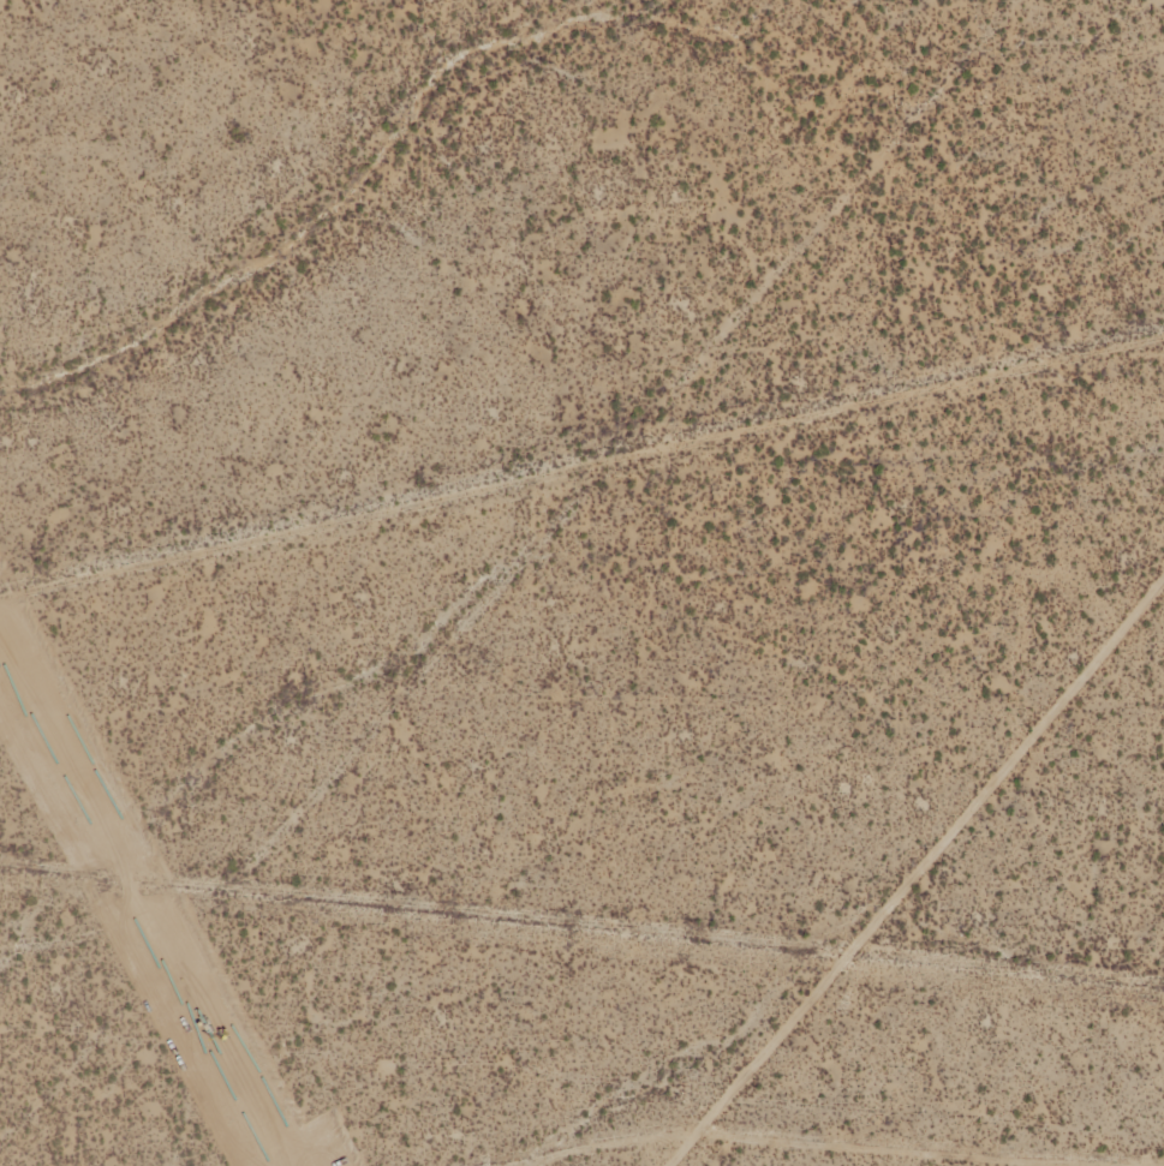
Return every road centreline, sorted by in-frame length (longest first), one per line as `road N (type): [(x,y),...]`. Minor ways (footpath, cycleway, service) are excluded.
road 1 (track): [(0,887),(232,808),(959,0)]
road 2 (track): [(1163,1095),(0,1014)]

